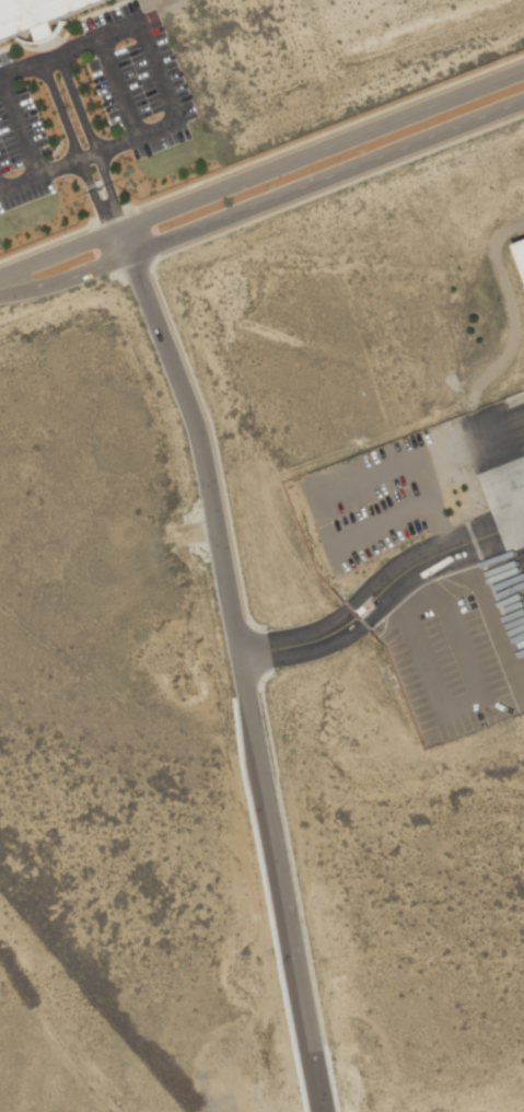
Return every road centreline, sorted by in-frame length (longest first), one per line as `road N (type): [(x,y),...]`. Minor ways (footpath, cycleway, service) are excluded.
road 1 (residential): [(313,1059),(181,407),(130,256)]
road 2 (residential): [(523,63),(0,276)]
road 3 (residential): [(130,256),(523,101)]
road 4 (residential): [(435,552),(382,576),(307,639),(228,657)]
road 5 (residential): [(0,296),(130,256)]

